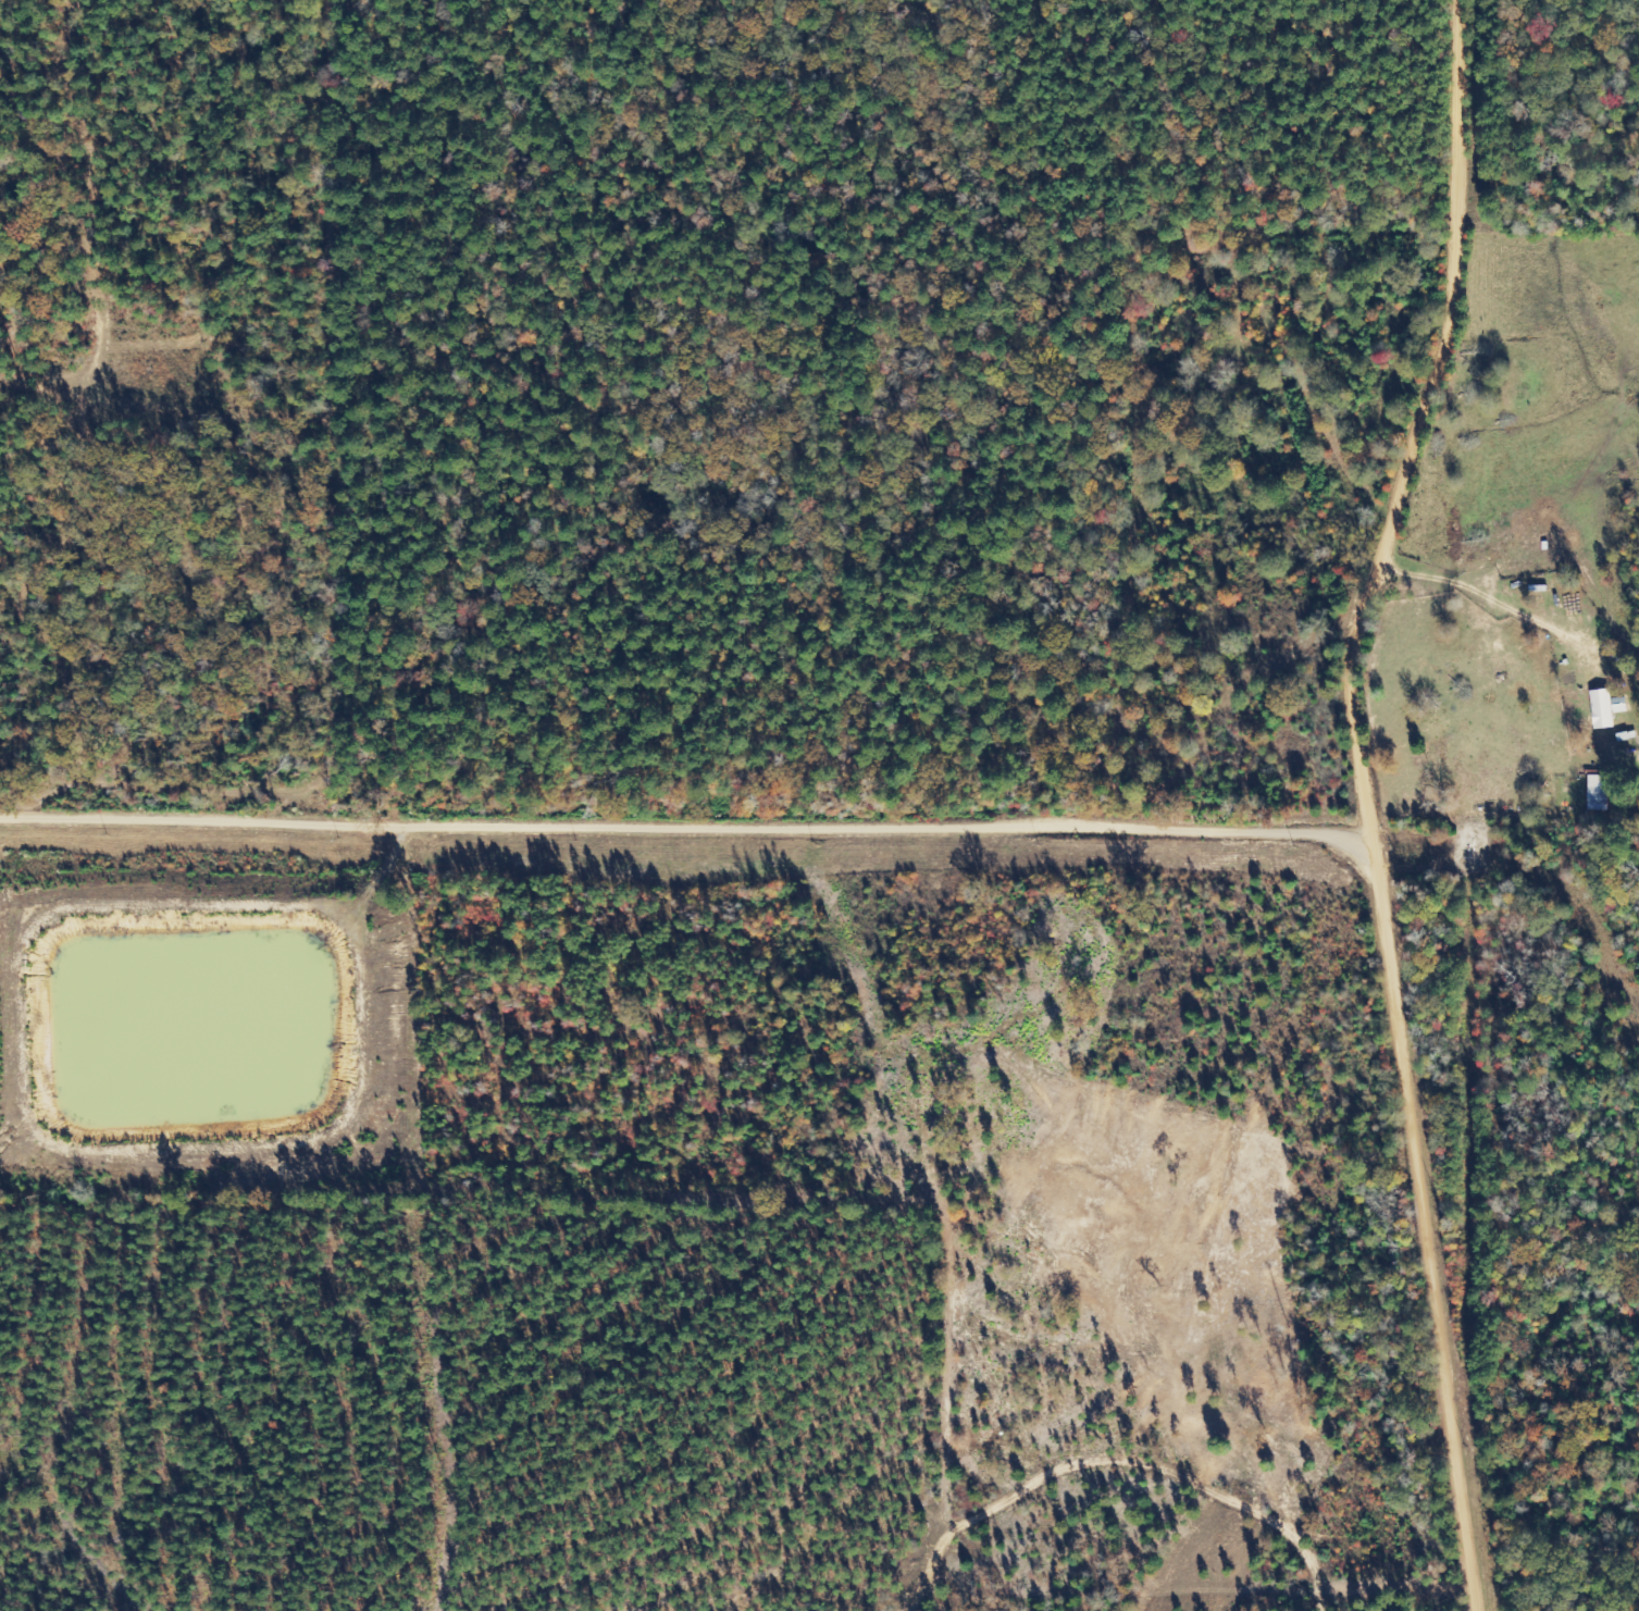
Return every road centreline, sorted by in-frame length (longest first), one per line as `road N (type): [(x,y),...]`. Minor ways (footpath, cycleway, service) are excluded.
road 1 (residential): [(1483,1610),(1356,678),(1460,283),(1455,0)]

